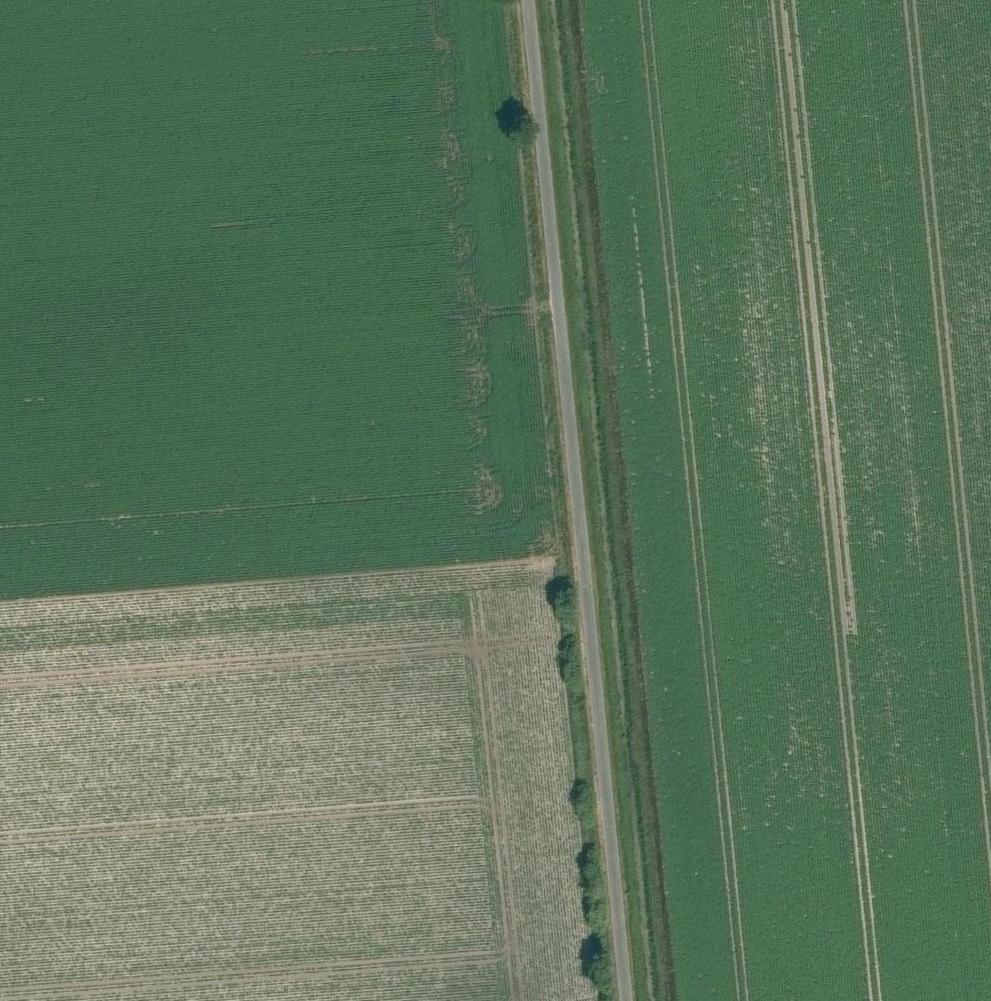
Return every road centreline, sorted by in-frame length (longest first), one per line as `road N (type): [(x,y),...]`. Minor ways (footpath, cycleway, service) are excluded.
road 1 (unclassified): [(632,1000),(530,0)]

